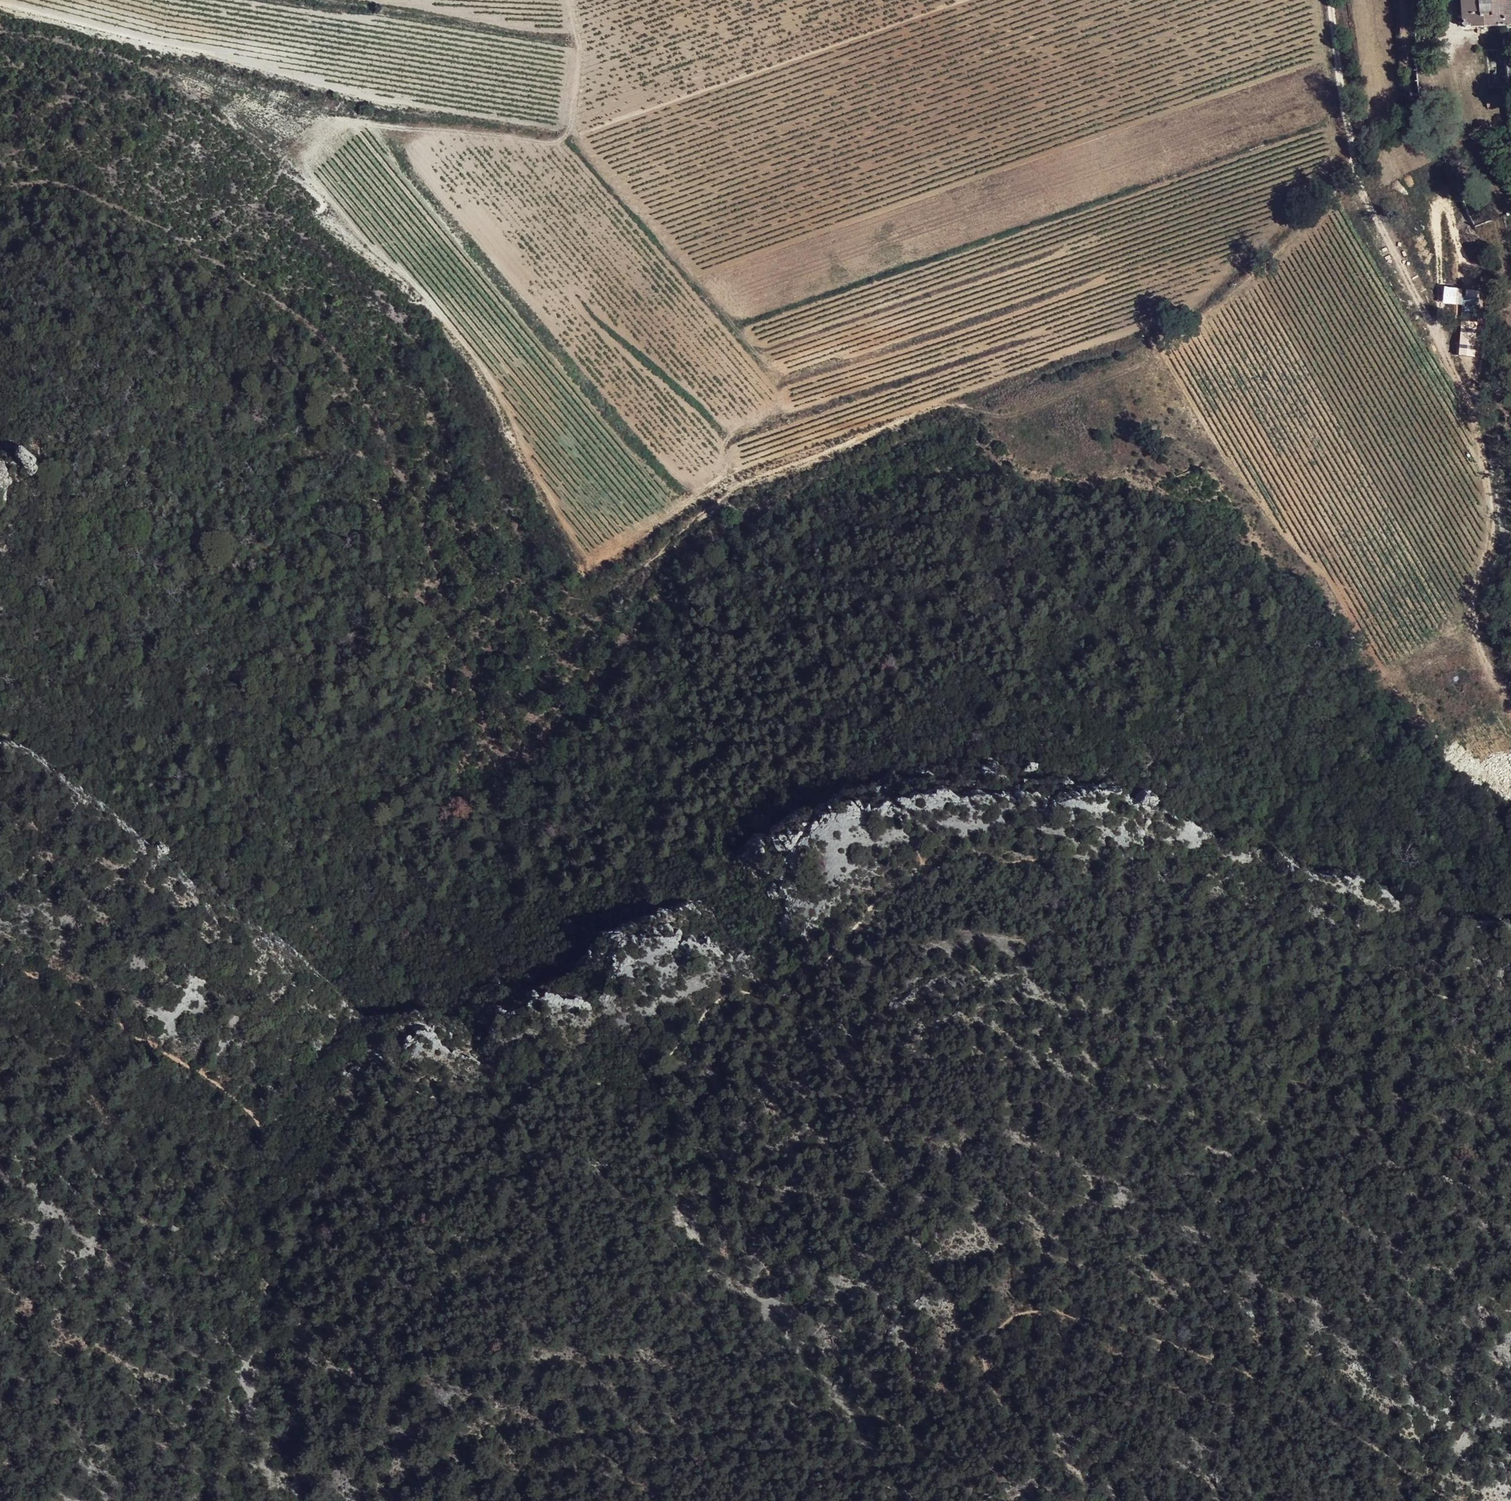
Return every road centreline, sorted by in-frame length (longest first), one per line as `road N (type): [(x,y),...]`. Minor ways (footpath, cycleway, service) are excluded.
road 1 (track): [(995,396),(1199,309),(1336,177),(1349,149),(1323,0)]

